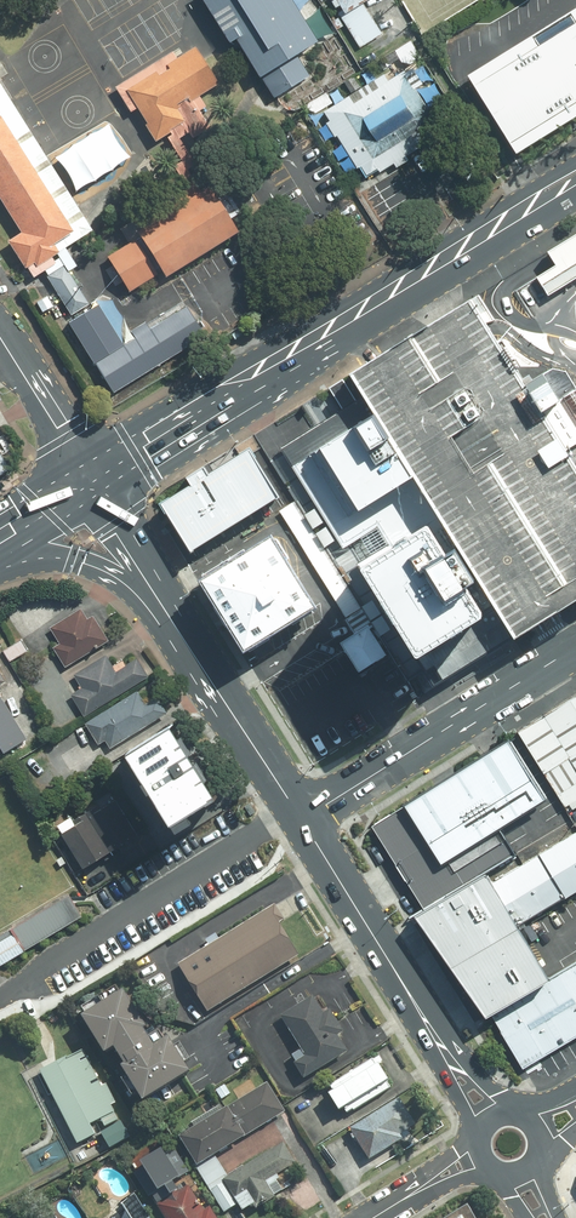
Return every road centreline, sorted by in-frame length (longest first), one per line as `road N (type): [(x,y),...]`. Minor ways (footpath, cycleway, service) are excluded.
road 1 (secondary): [(88,482),(497,226)]
road 2 (residential): [(302,819),(575,648)]
road 3 (secondary): [(302,819),(147,583)]
road 4 (secondary): [(448,1053),(302,819)]
road 5 (secondary): [(88,482),(0,340)]
road 6 (secondary): [(147,583),(0,543)]

